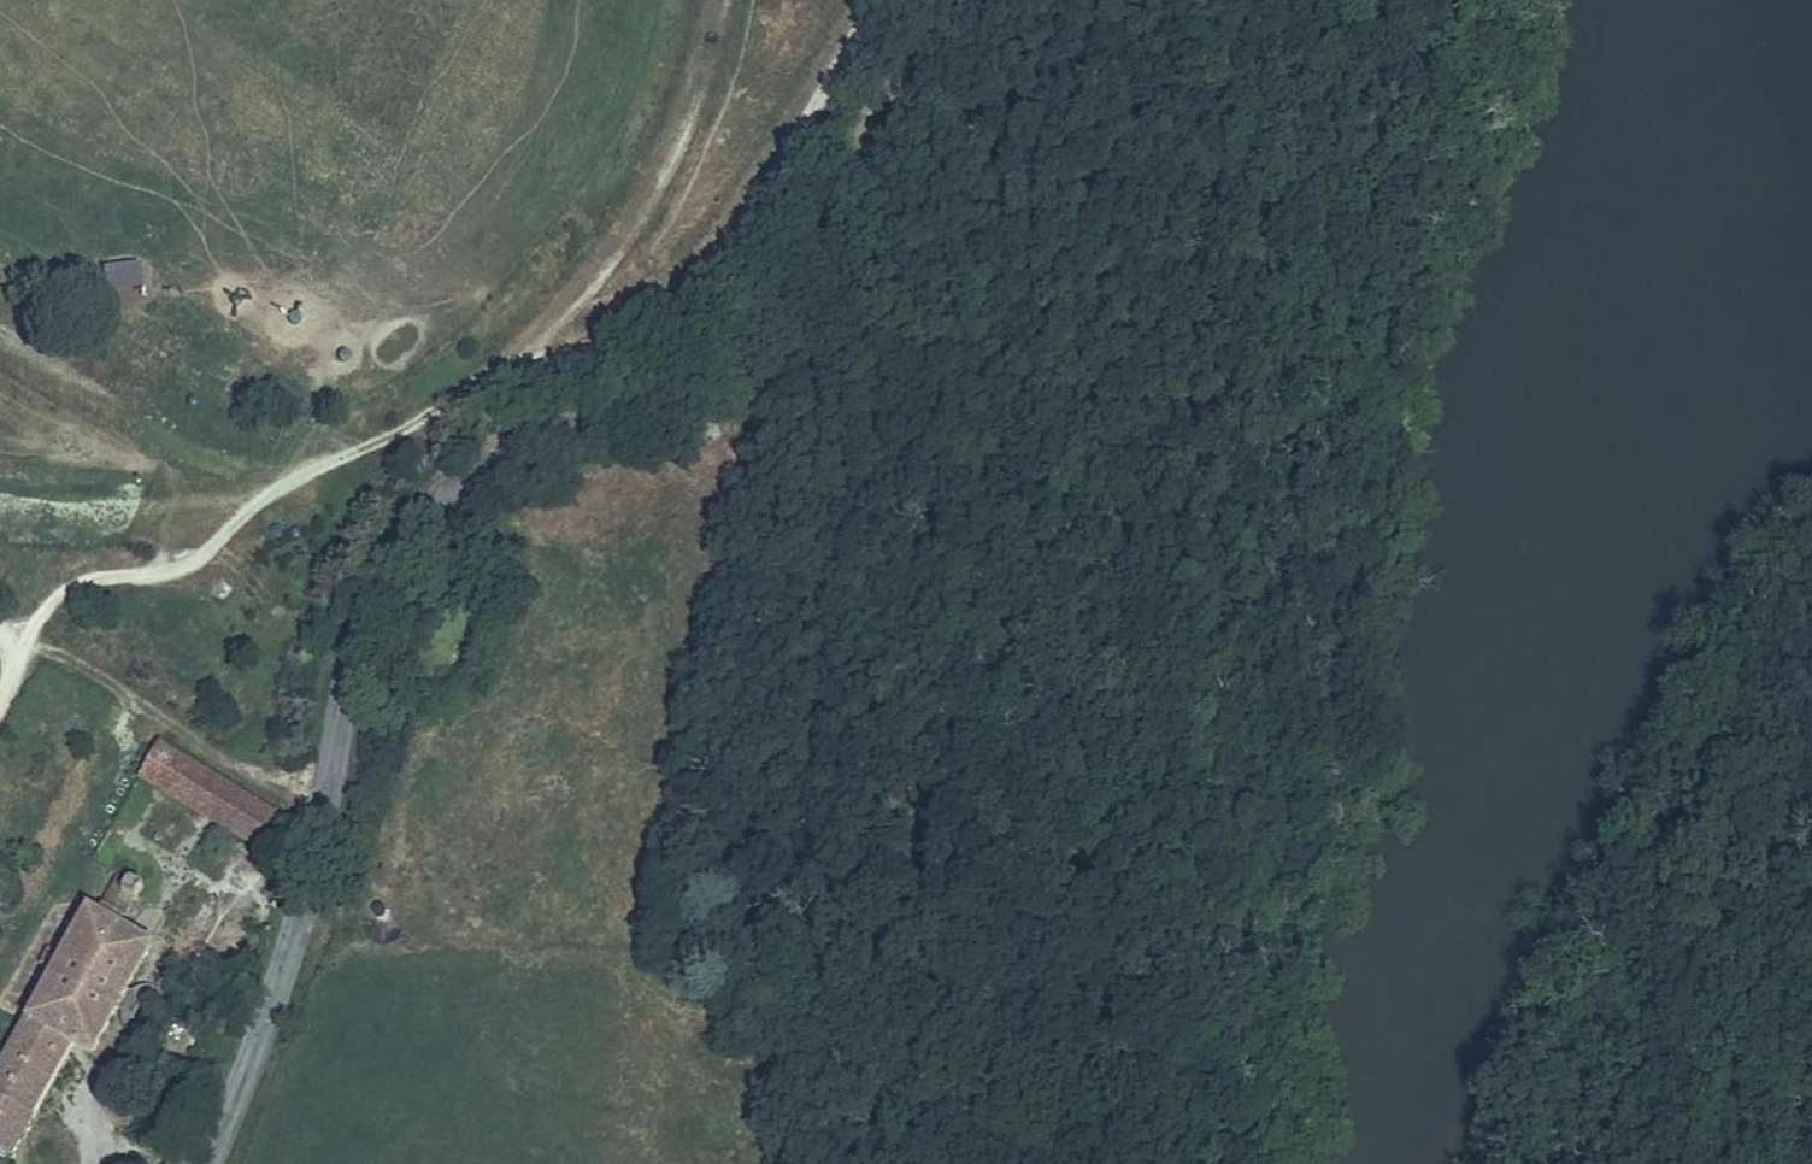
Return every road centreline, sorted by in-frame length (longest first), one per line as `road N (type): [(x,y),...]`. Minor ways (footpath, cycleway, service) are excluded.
road 1 (residential): [(203,1163),(290,940),(382,565),(475,460),(514,431),(592,415),(717,368),(756,344),(791,298),(954,0)]

